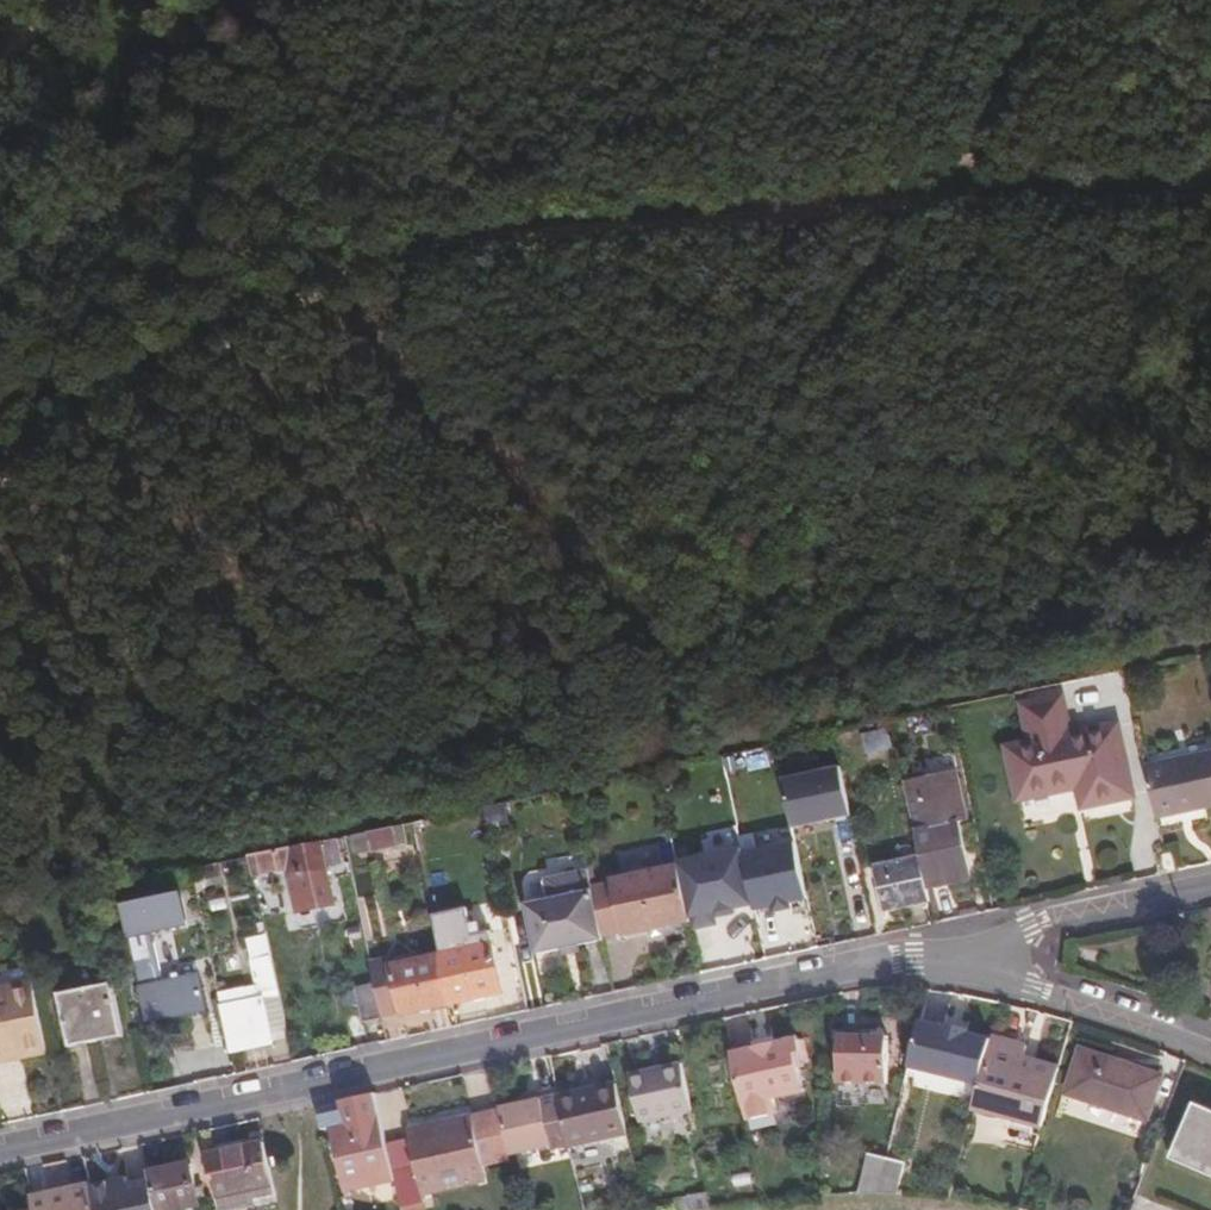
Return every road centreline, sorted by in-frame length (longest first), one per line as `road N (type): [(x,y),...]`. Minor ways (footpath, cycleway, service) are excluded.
road 1 (track): [(0,461),(258,314),(424,252),(738,218),(1154,197),(1210,186)]
road 2 (track): [(0,873),(743,723),(1210,638)]
road 3 (residential): [(960,954),(820,973),(0,1160)]
road 4 (track): [(1068,0),(914,230),(778,404),(668,579),(650,623),(647,741)]
road 5 (track): [(303,0),(172,127),(0,327)]
road 6 (residential): [(960,954),(1031,992),(1210,1058)]
road 7 (residential): [(1210,887),(1032,925),(960,954)]

